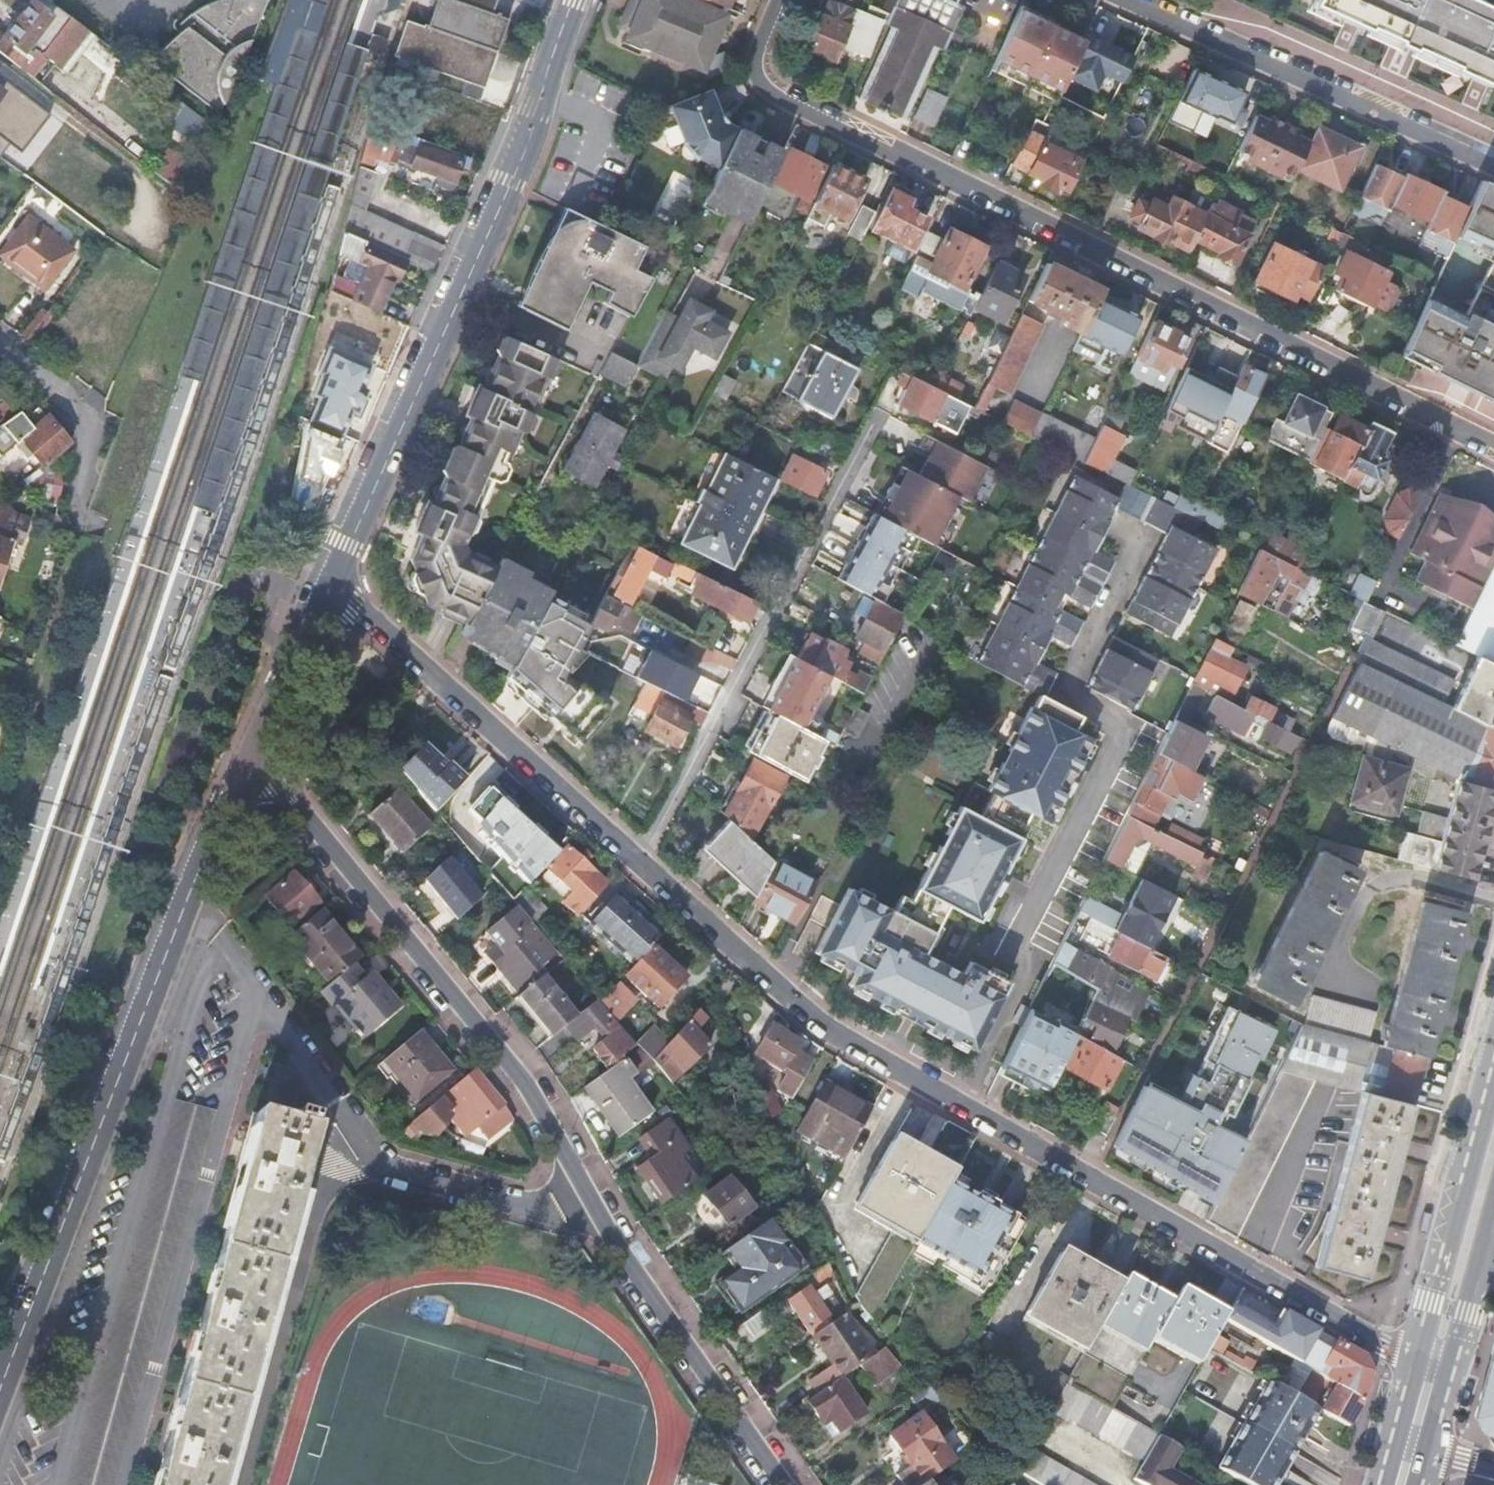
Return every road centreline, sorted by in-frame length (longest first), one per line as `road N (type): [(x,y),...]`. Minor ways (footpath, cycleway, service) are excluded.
road 1 (residential): [(1434,1366),(823,1027),(643,862)]
road 2 (residential): [(787,1484),(592,1204),(531,1092),(252,754)]
road 3 (residential): [(786,0),(761,53),(774,90),(1493,449)]
road 4 (unclassified): [(252,754),(180,920),(0,1393)]
road 5 (unclassified): [(572,0),(511,181),(333,583)]
road 6 (residential): [(839,480),(643,862)]
road 7 (residential): [(643,862),(333,583)]
road 8 (residential): [(1493,170),(1125,0)]
road 9 (residential): [(0,349),(74,405),(87,426),(70,508),(85,526)]
road 10 (primary): [(1493,1152),(1434,1366)]
road 11 (unclassified): [(333,583),(252,754)]

